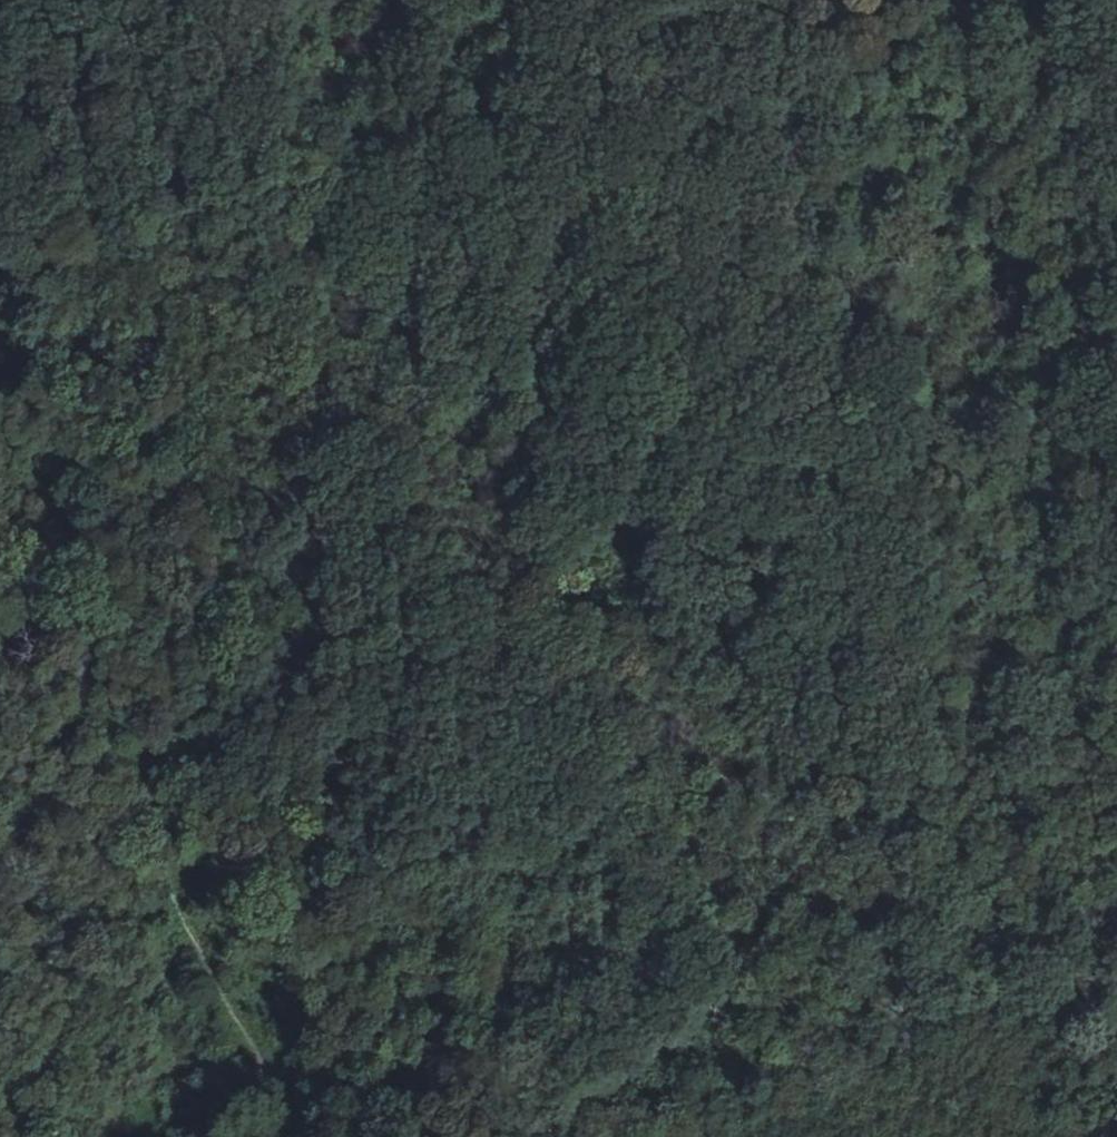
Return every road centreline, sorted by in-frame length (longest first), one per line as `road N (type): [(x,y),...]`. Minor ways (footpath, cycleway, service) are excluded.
road 1 (track): [(0,491),(216,996),(301,1136)]

